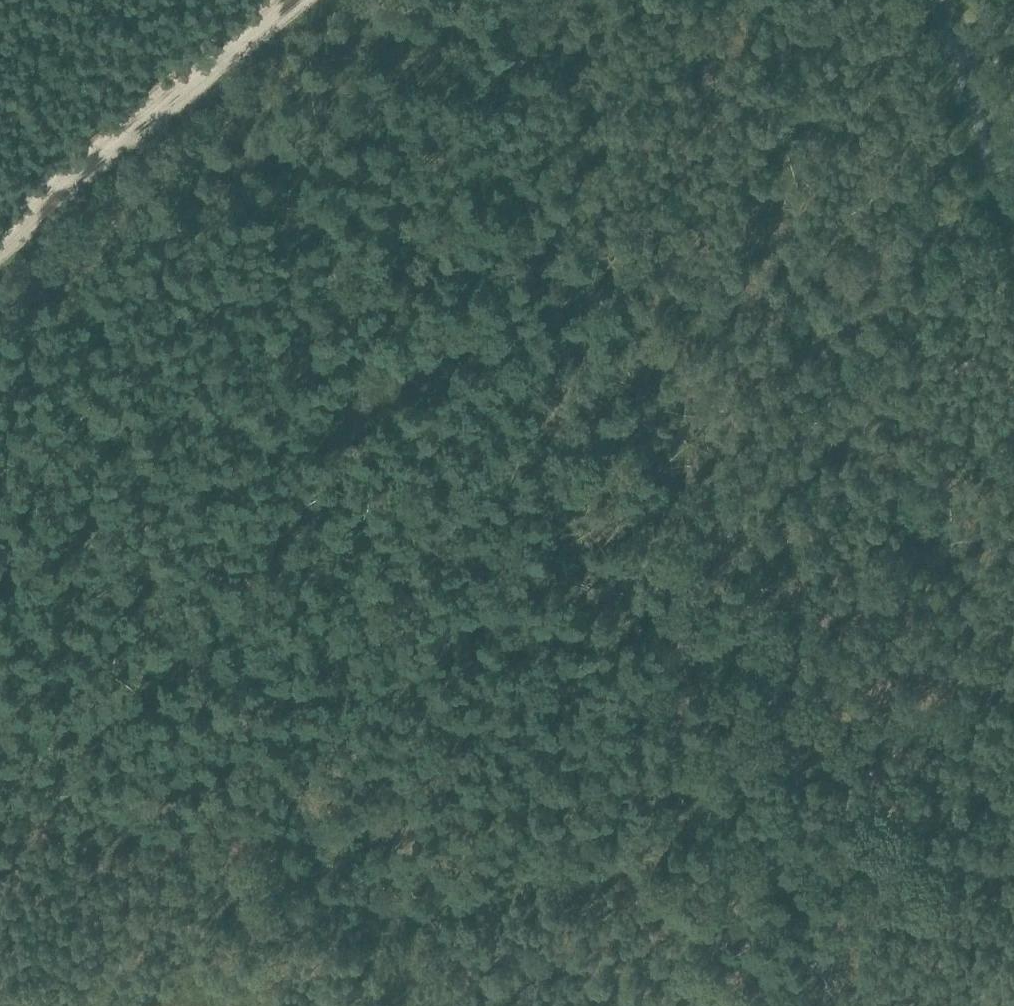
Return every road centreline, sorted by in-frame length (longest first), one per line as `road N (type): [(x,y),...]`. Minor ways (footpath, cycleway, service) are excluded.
road 1 (track): [(0,244),(299,0)]

